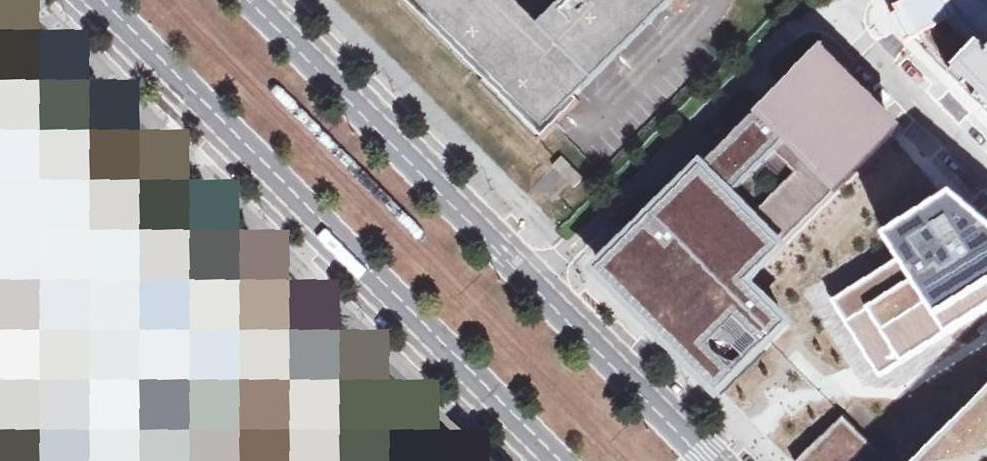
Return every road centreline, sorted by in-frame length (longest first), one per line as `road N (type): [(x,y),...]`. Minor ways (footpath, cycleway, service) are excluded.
road 1 (secondary): [(94,0),(553,460)]
road 2 (secondary): [(537,291),(250,0)]
road 3 (residential): [(821,10),(720,101),(537,291)]
road 4 (secondary): [(706,460),(537,291)]
road 5 (residential): [(821,10),(986,175)]

